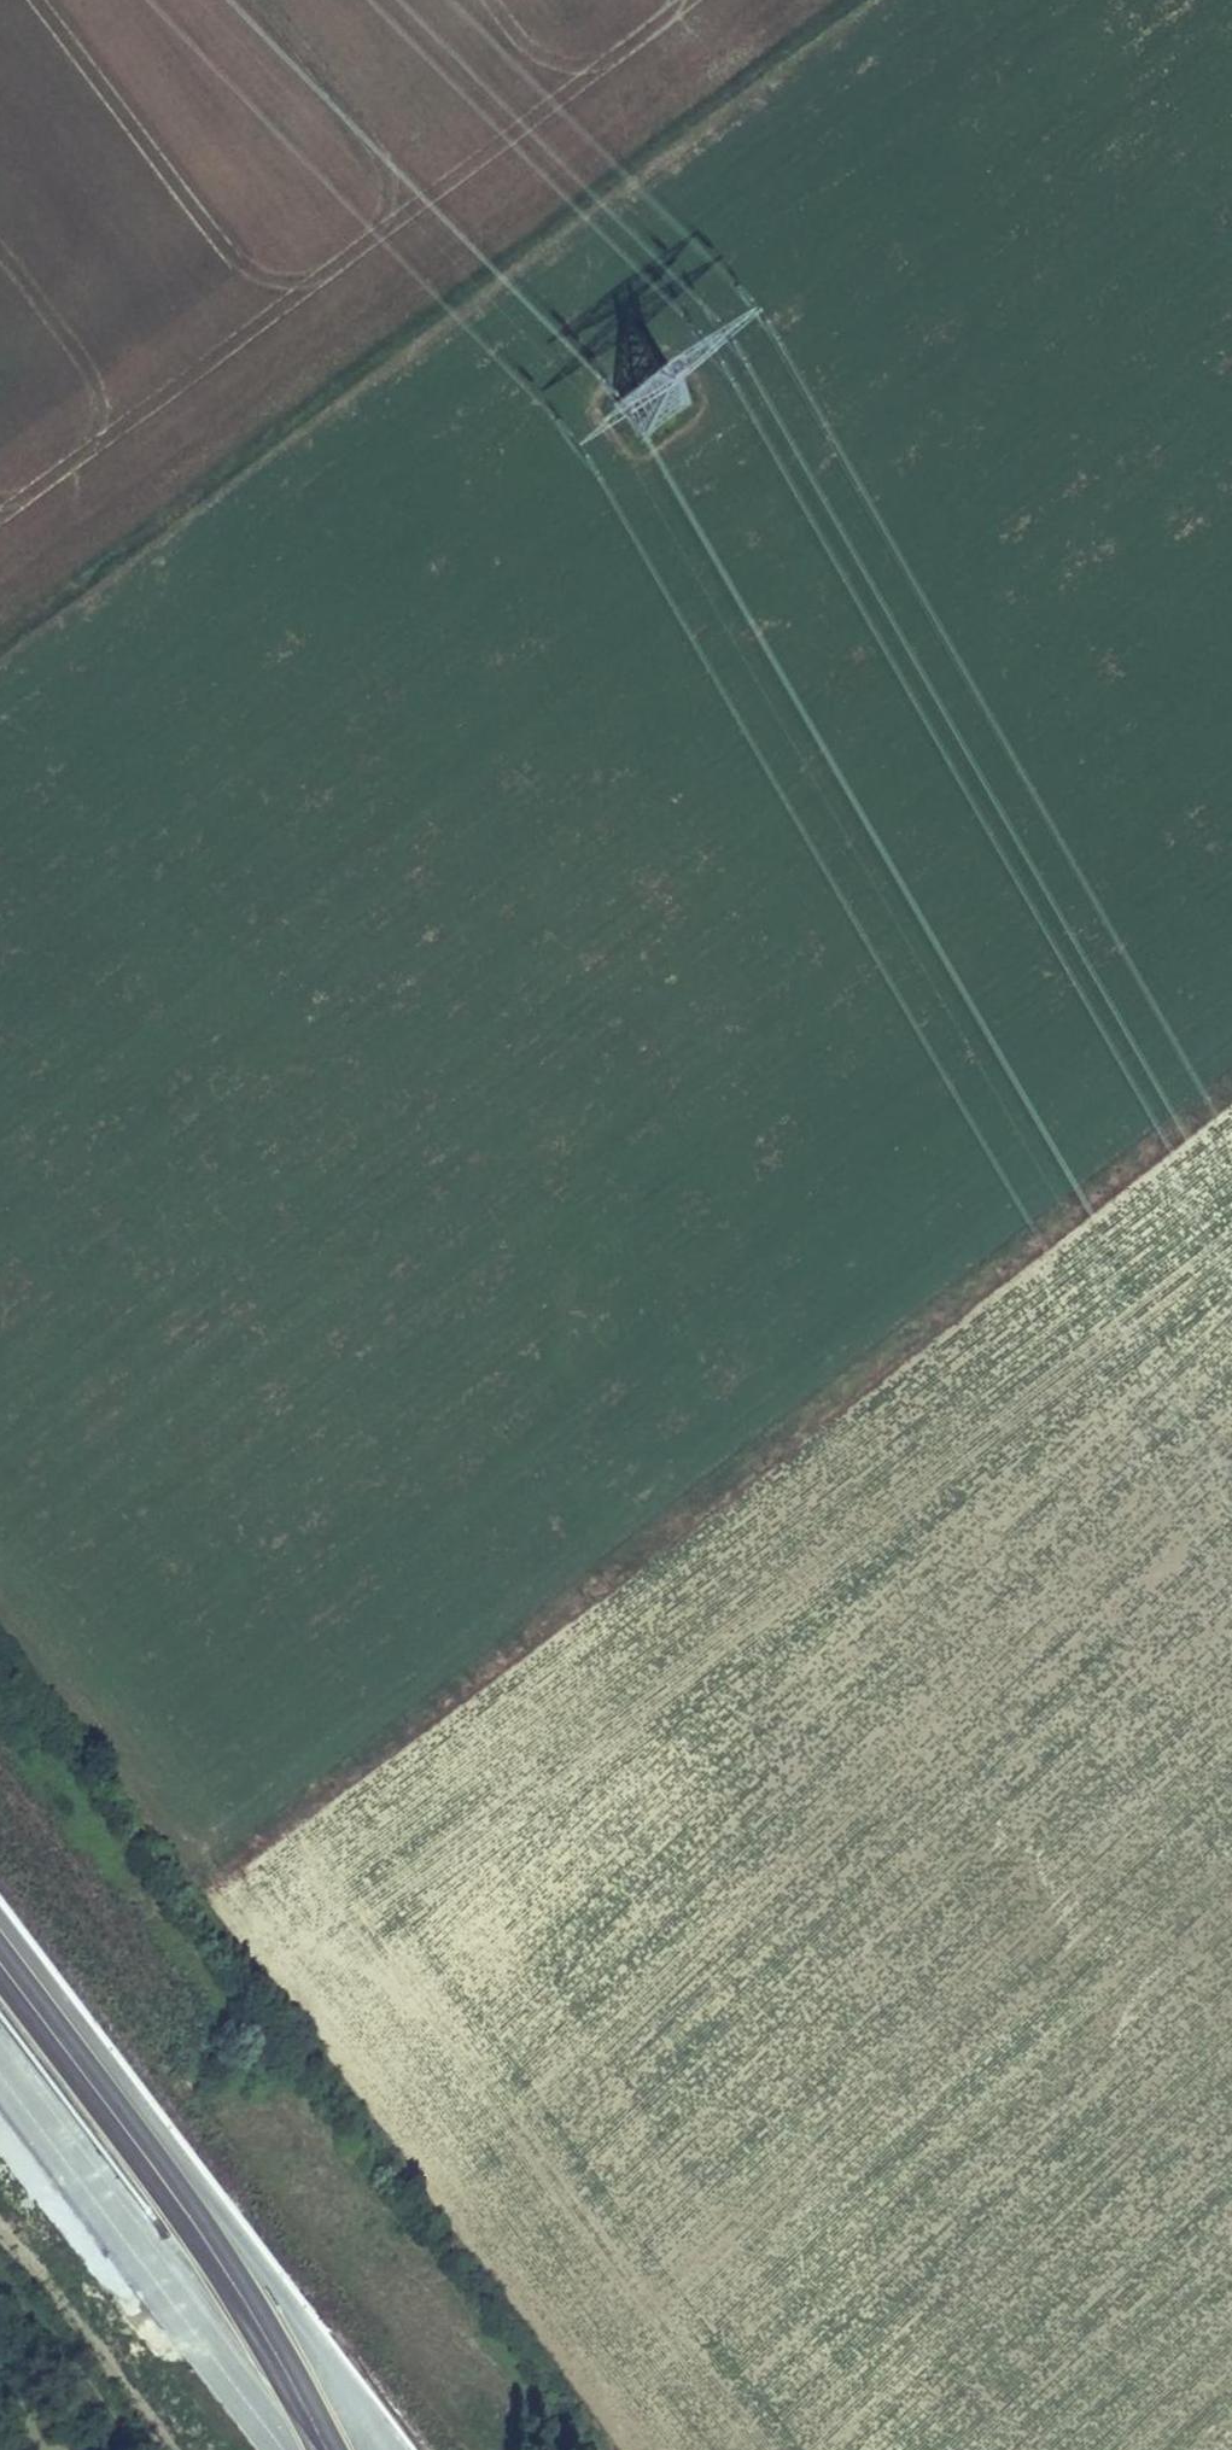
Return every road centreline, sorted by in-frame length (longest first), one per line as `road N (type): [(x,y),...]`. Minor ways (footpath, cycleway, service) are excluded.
road 1 (motorway): [(373,2449),(0,1957)]
road 2 (motorway): [(0,2057),(297,2449)]

